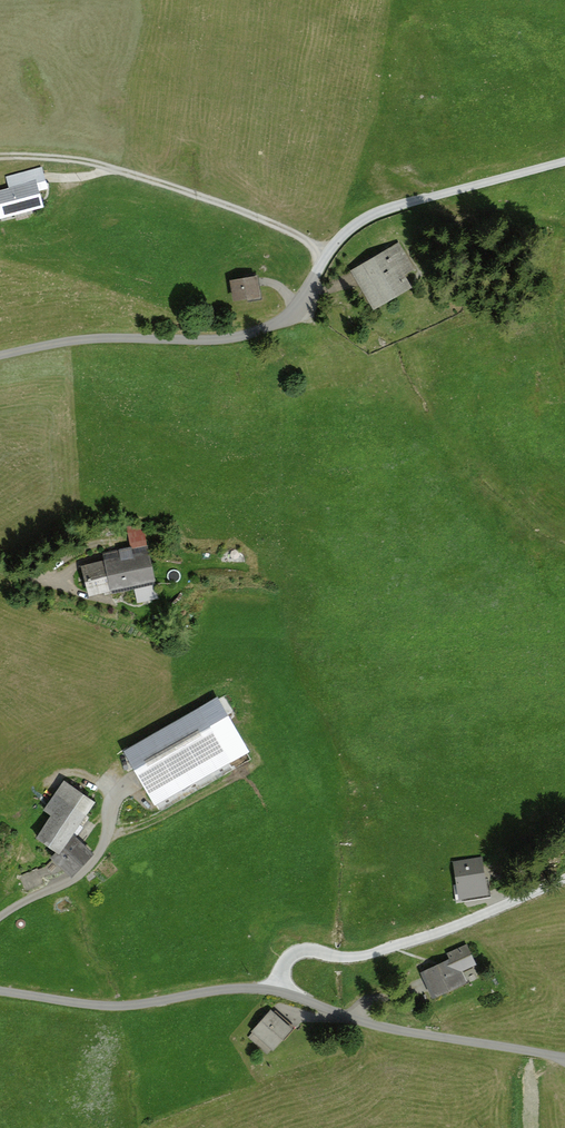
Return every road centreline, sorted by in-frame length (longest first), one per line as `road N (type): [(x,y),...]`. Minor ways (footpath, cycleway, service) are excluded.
road 1 (unclassified): [(0,354),(89,338),(255,332),(298,310),(325,254),(409,209),(564,162)]
road 2 (unclassified): [(564,1056),(357,1022),(266,990),(111,1007),(0,993)]
road 3 (track): [(325,254),(201,193),(116,169),(67,182)]
road 4 (track): [(357,1022),(379,982),(405,957),(564,877)]
road 5 (track): [(134,782),(117,799),(103,849),(85,872),(0,917)]

